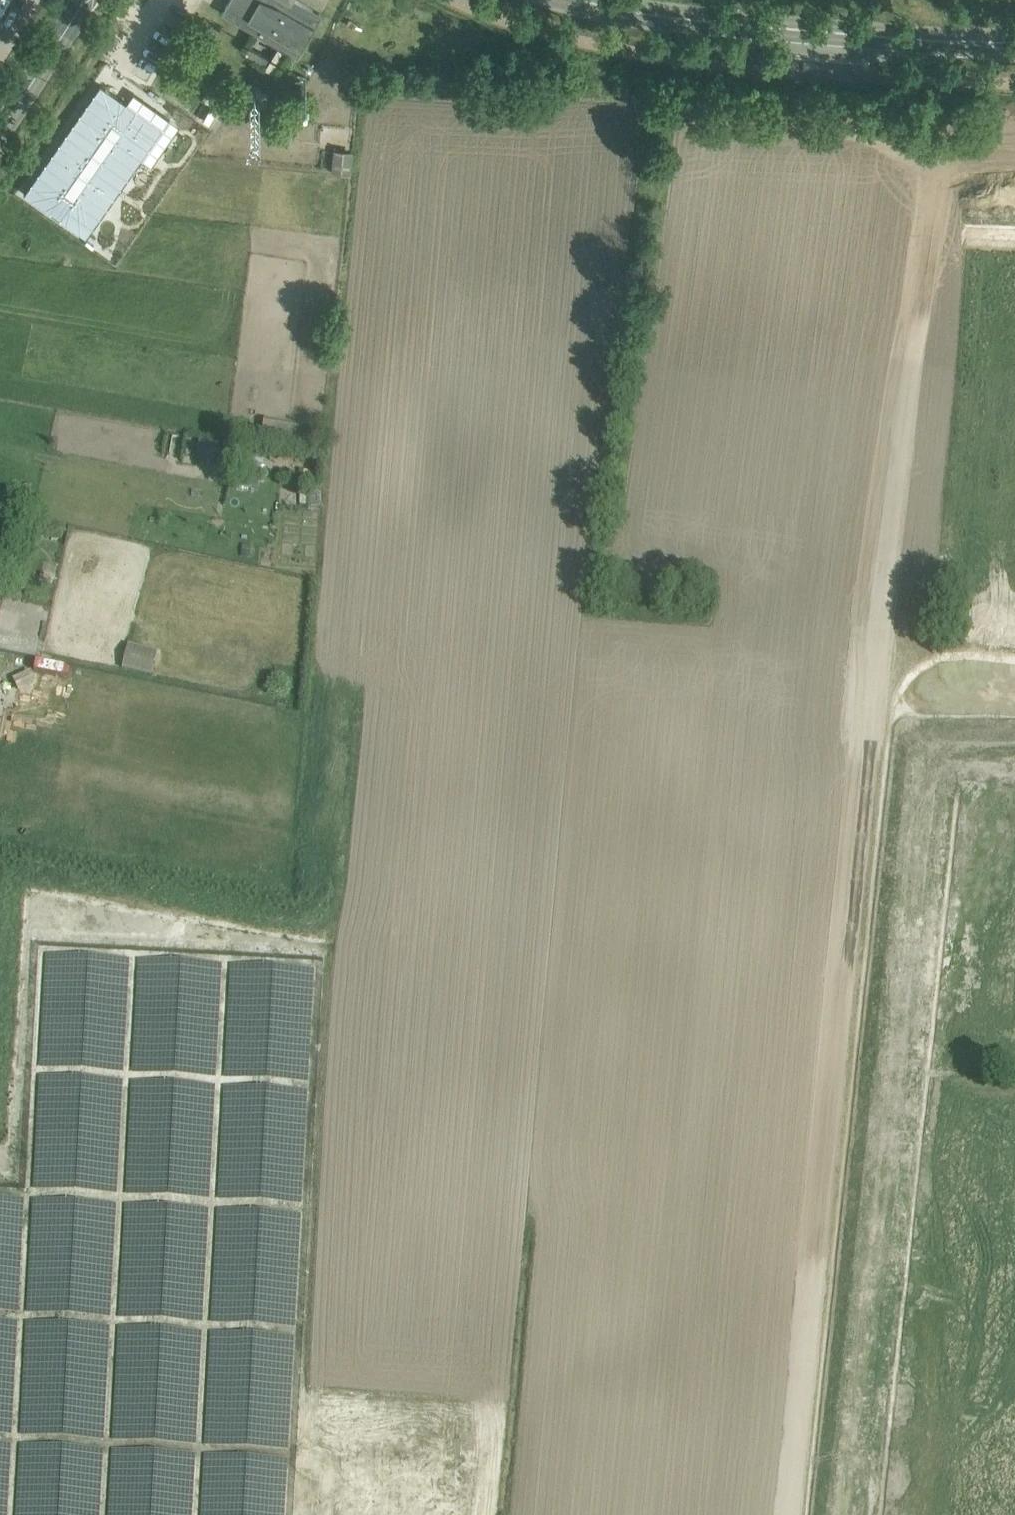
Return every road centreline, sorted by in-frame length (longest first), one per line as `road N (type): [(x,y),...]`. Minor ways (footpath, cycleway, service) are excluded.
road 1 (secondary): [(1001,46),(751,25),(586,0)]
road 2 (secondary): [(0,131),(83,0)]

